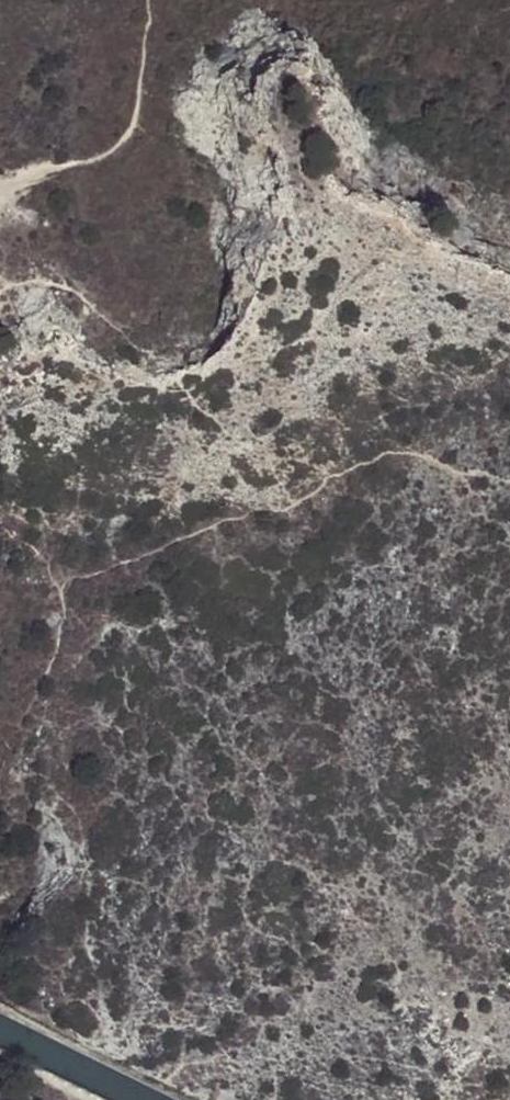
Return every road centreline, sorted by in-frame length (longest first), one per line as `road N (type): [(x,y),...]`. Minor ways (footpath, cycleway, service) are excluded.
road 1 (track): [(0,185),(101,165),(134,134),(151,0)]

